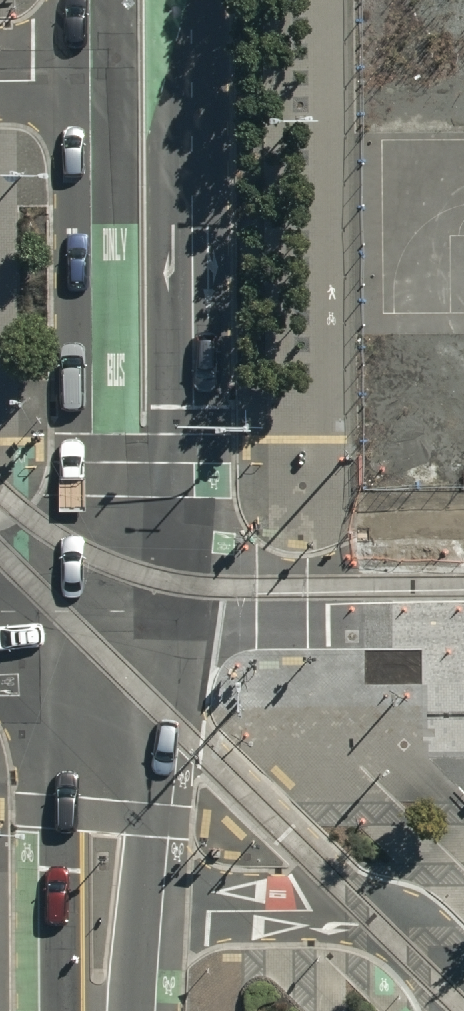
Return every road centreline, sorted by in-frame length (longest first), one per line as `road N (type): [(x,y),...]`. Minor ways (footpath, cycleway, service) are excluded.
road 1 (secondary): [(191,0),(192,464),(171,617)]
road 2 (secondary): [(81,617),(93,496),(91,80)]
road 3 (secondary): [(62,1010),(61,812),(81,617)]
road 4 (residential): [(463,981),(434,951),(351,913),(139,905)]
road 5 (residential): [(171,617),(463,615)]
road 6 (secondary): [(171,617),(139,905)]

